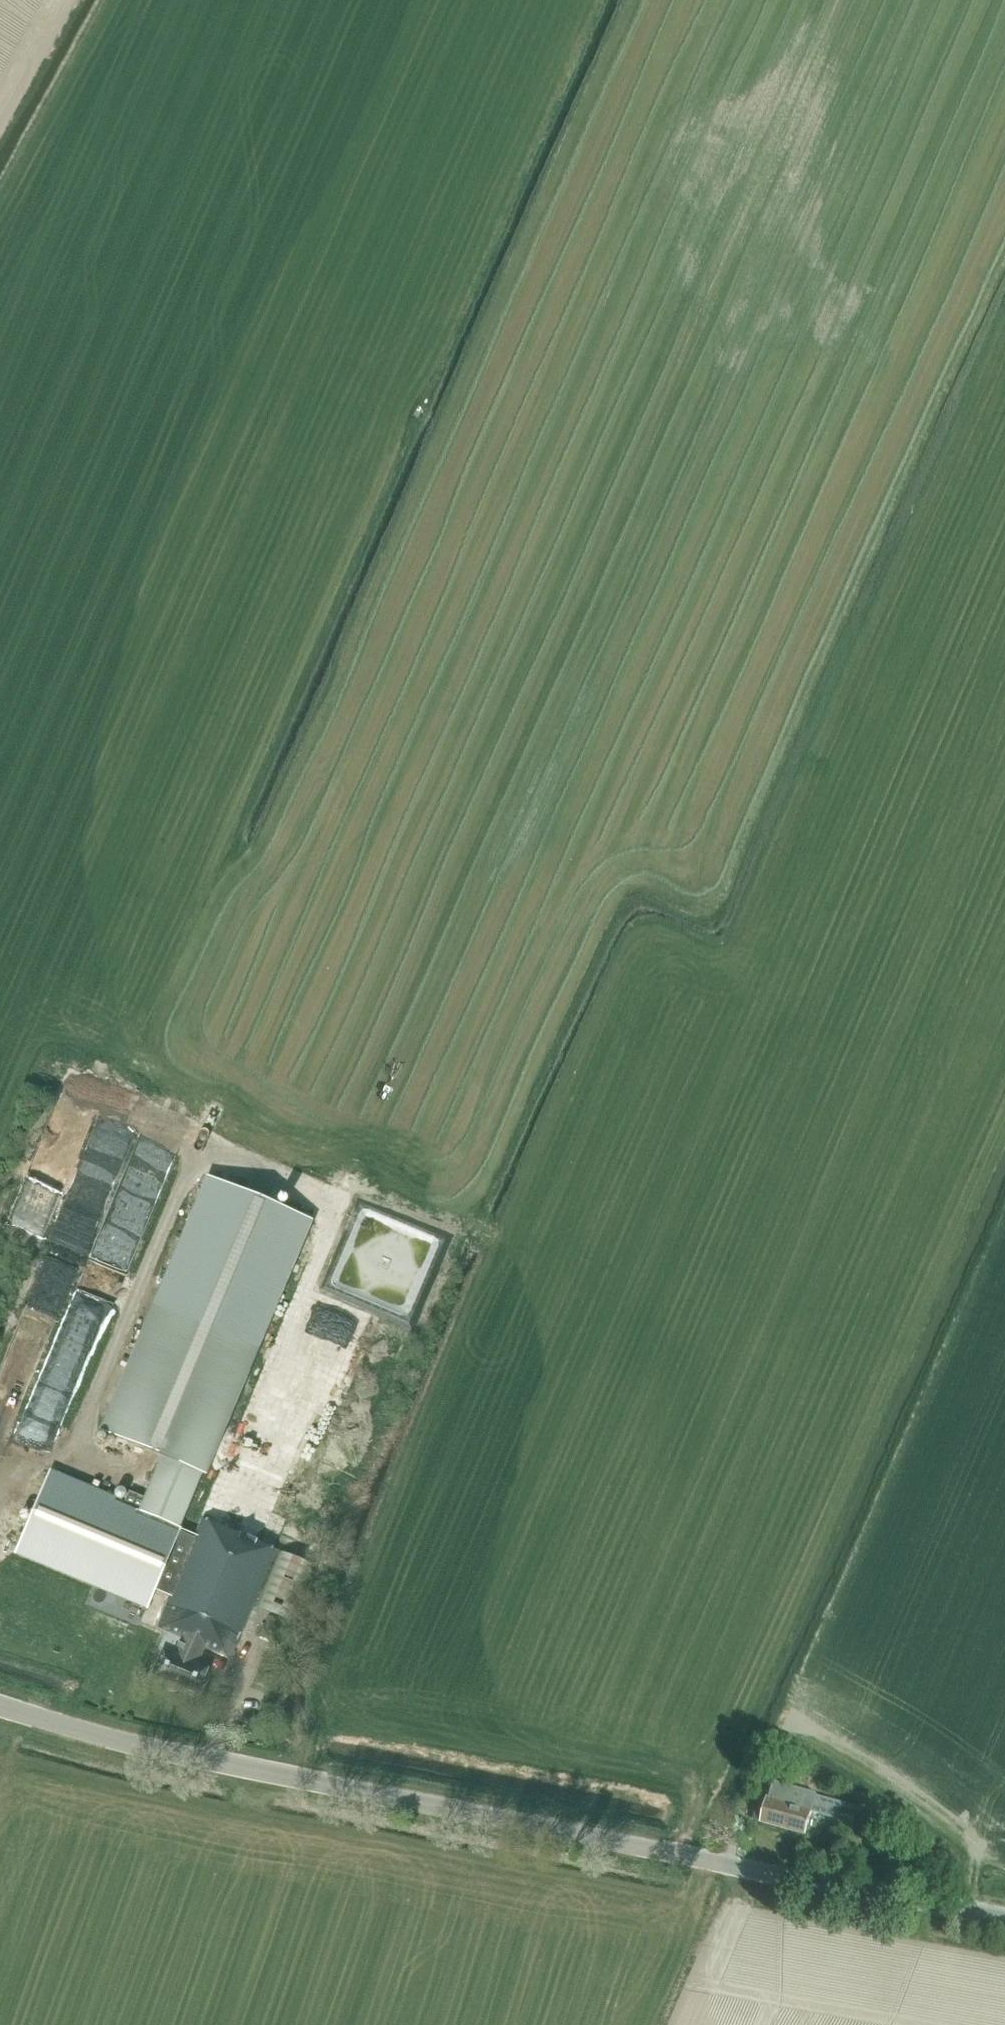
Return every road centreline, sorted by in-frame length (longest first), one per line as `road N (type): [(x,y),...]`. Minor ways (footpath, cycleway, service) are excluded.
road 1 (unclassified): [(1004,1916),(167,1753),(0,1706)]

